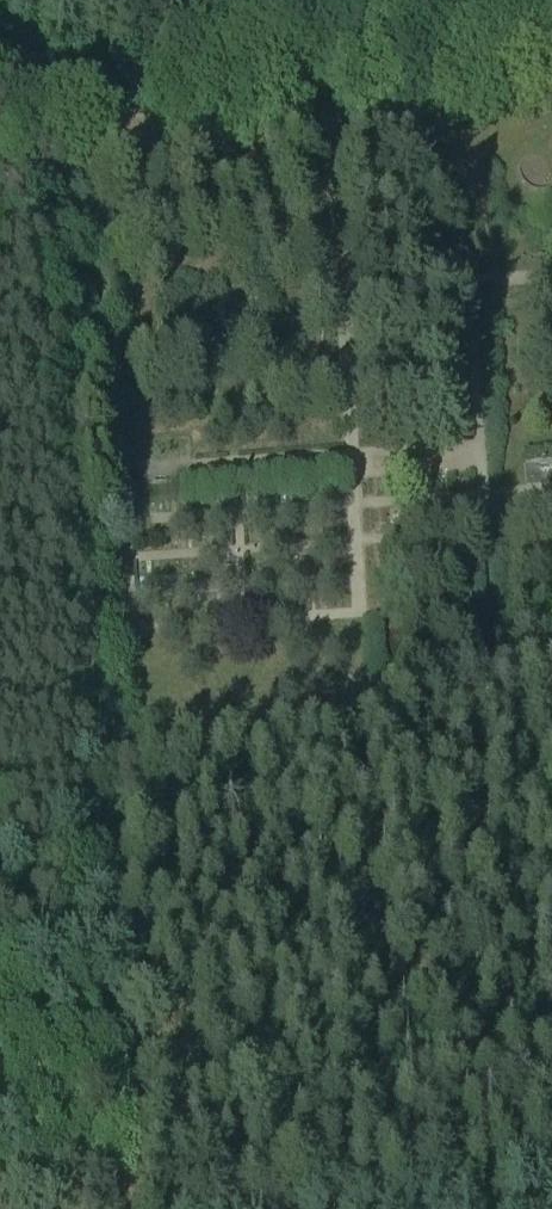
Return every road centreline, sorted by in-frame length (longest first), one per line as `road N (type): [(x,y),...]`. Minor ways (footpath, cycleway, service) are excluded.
road 1 (residential): [(551,61),(48,118)]

